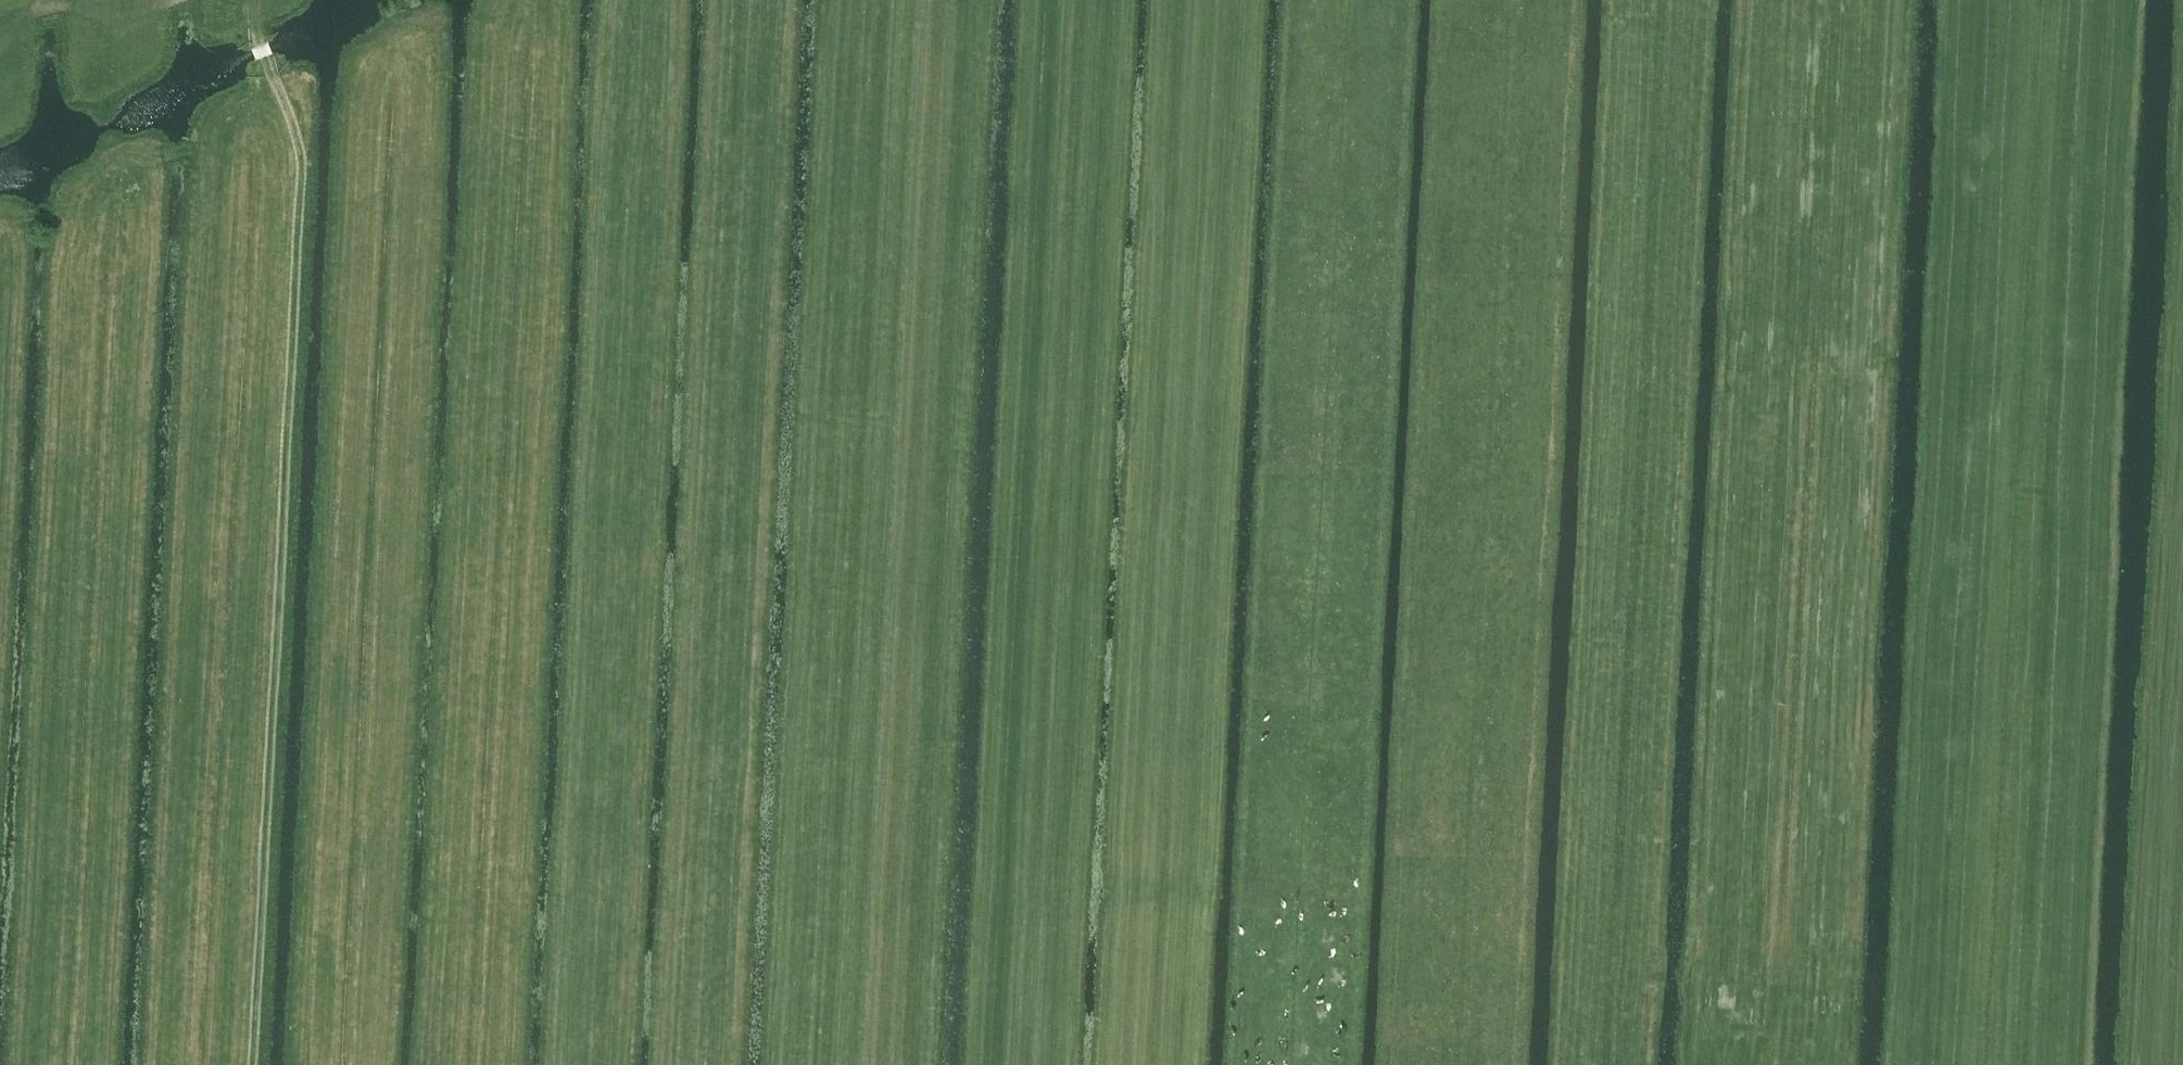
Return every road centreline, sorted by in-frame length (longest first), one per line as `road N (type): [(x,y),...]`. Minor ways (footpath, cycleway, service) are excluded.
road 1 (track): [(253,1064),(302,155),(239,0)]
road 2 (track): [(923,1064),(985,0)]

